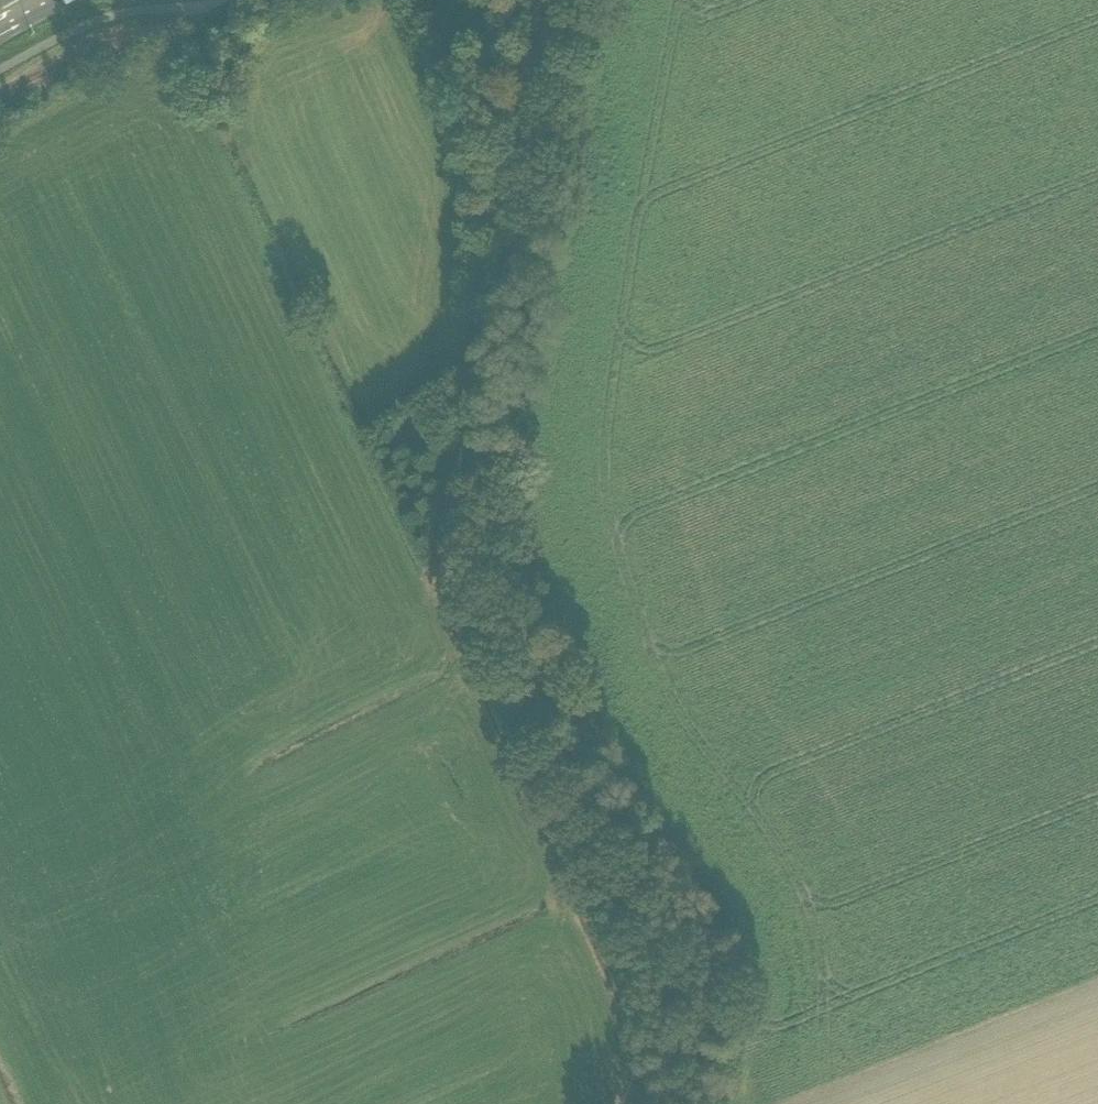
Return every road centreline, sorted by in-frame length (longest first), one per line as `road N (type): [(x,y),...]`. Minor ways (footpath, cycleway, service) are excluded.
road 1 (track): [(153,30),(0,99)]

